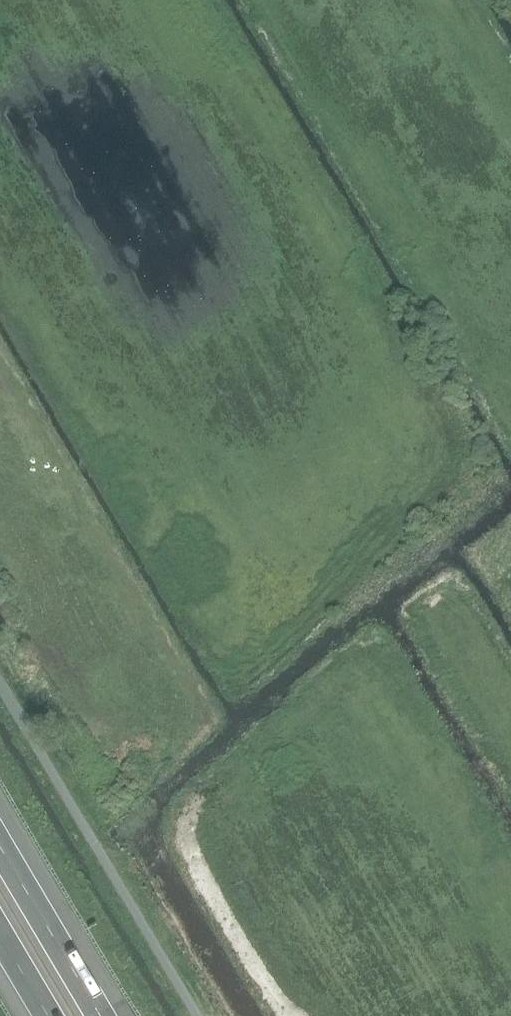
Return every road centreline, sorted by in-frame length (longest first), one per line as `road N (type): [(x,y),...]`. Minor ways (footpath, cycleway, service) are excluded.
road 1 (motorway): [(100,1015),(0,844)]

